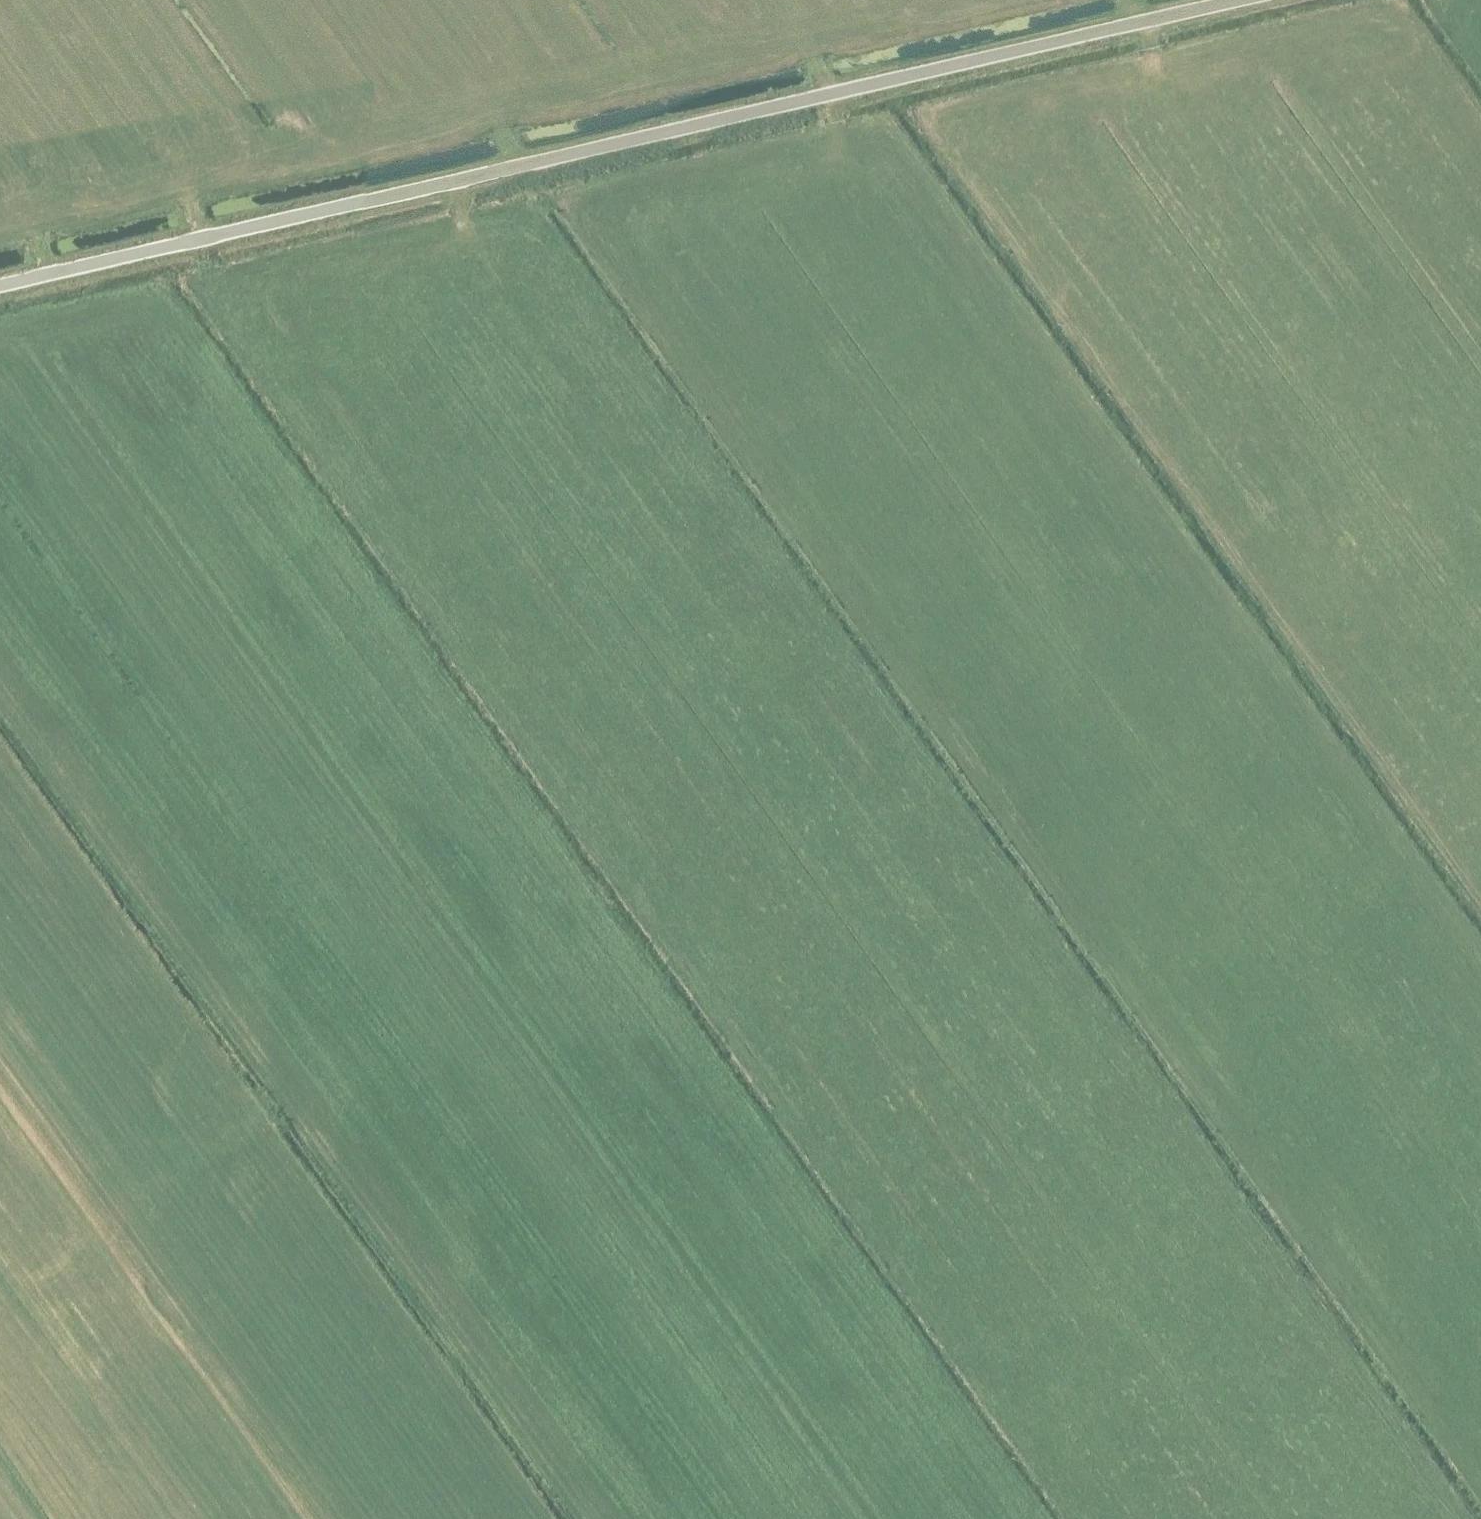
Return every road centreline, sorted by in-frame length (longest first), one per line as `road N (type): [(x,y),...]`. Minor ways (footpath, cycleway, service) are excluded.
road 1 (unclassified): [(0,285),(1233,0)]

